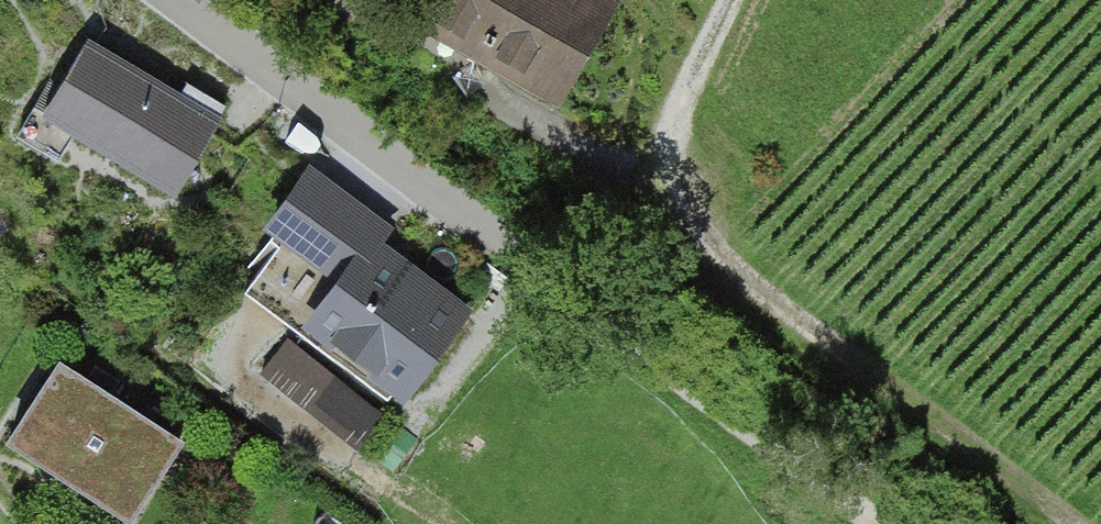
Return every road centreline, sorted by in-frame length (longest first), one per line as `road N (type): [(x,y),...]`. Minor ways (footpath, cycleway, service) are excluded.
road 1 (track): [(723,0),(667,130),(682,222),(1062,523)]
road 2 (residential): [(177,0),(610,330)]
road 3 (track): [(610,330),(877,523)]

